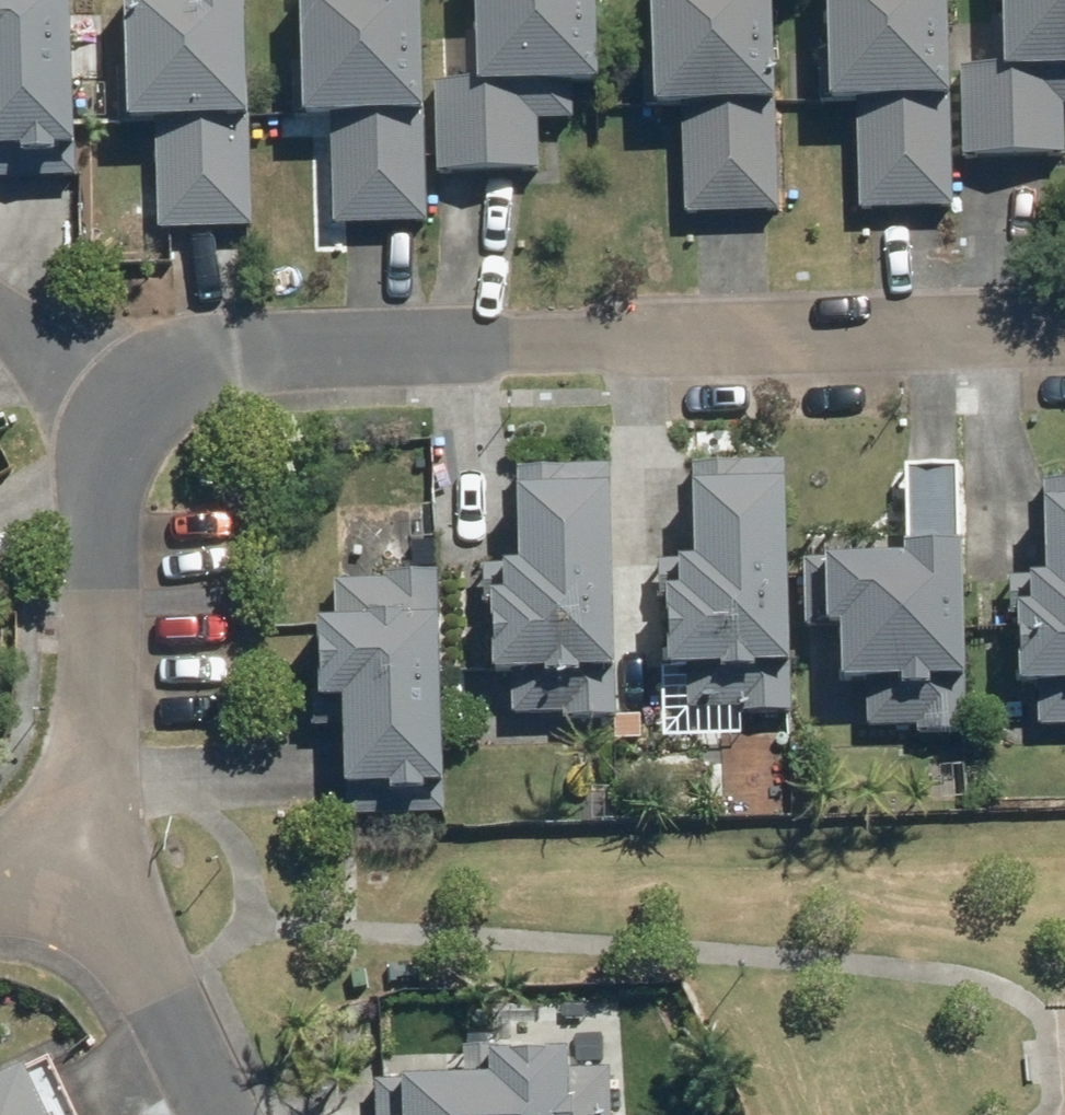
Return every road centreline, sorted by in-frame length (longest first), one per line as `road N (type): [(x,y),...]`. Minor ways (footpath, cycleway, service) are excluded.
road 1 (residential): [(1064,324),(219,355),(165,370),(119,418)]
road 2 (residential): [(119,418),(95,486),(95,754),(77,833)]
road 3 (residential): [(213,1114),(77,833)]
road 4 (residential): [(119,418),(0,314)]

